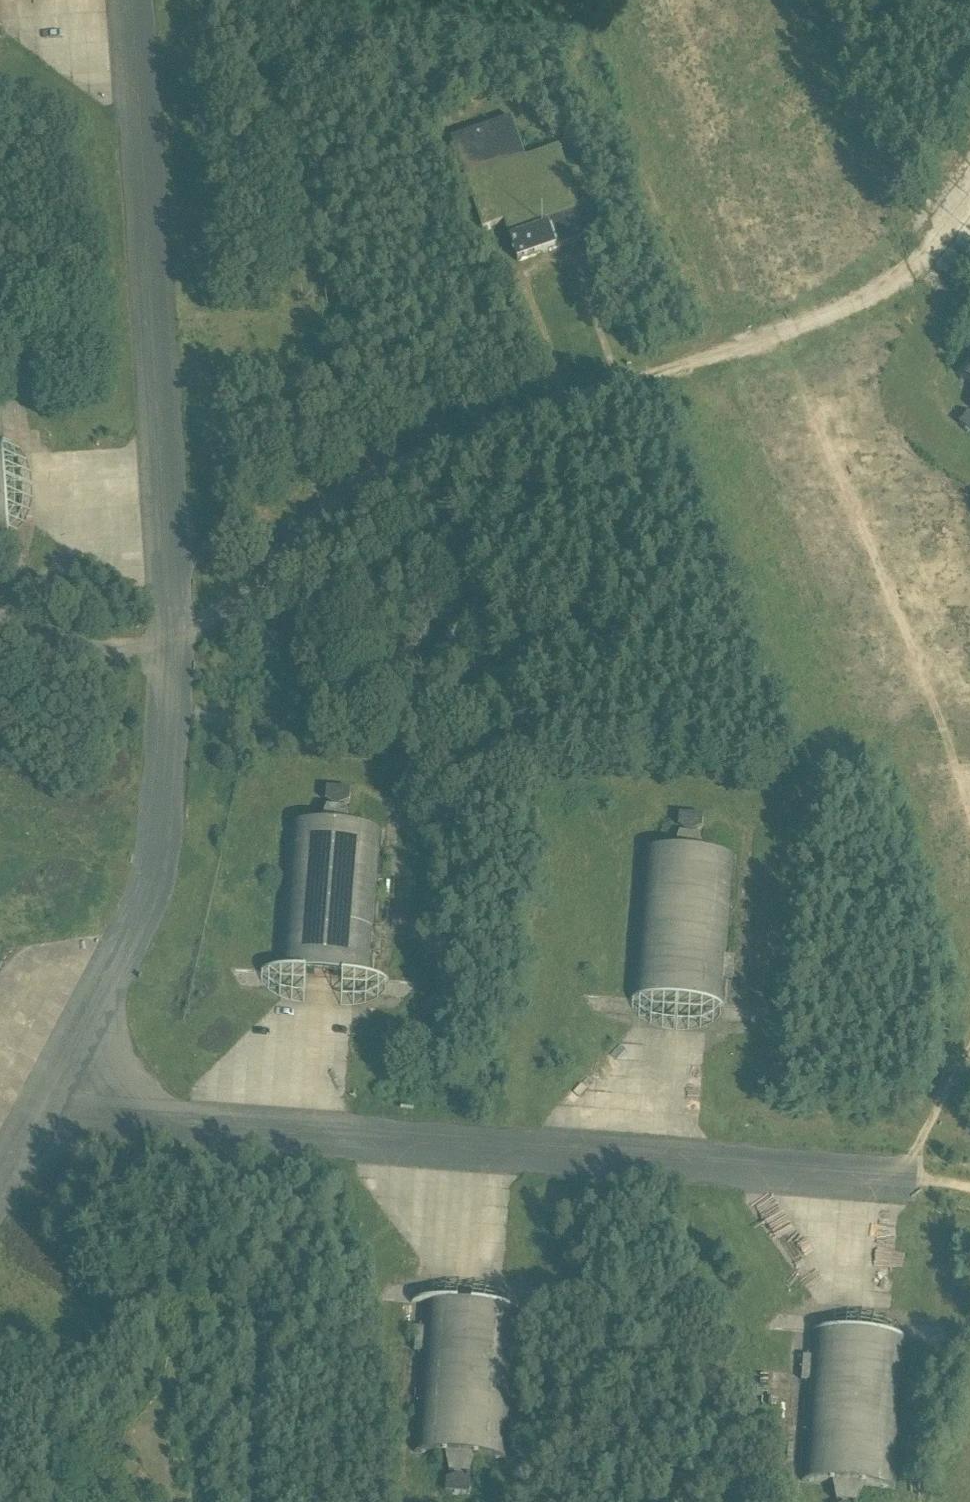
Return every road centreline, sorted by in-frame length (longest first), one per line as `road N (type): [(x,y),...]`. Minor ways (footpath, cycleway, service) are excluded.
road 1 (track): [(648,375),(780,335),(913,274)]

